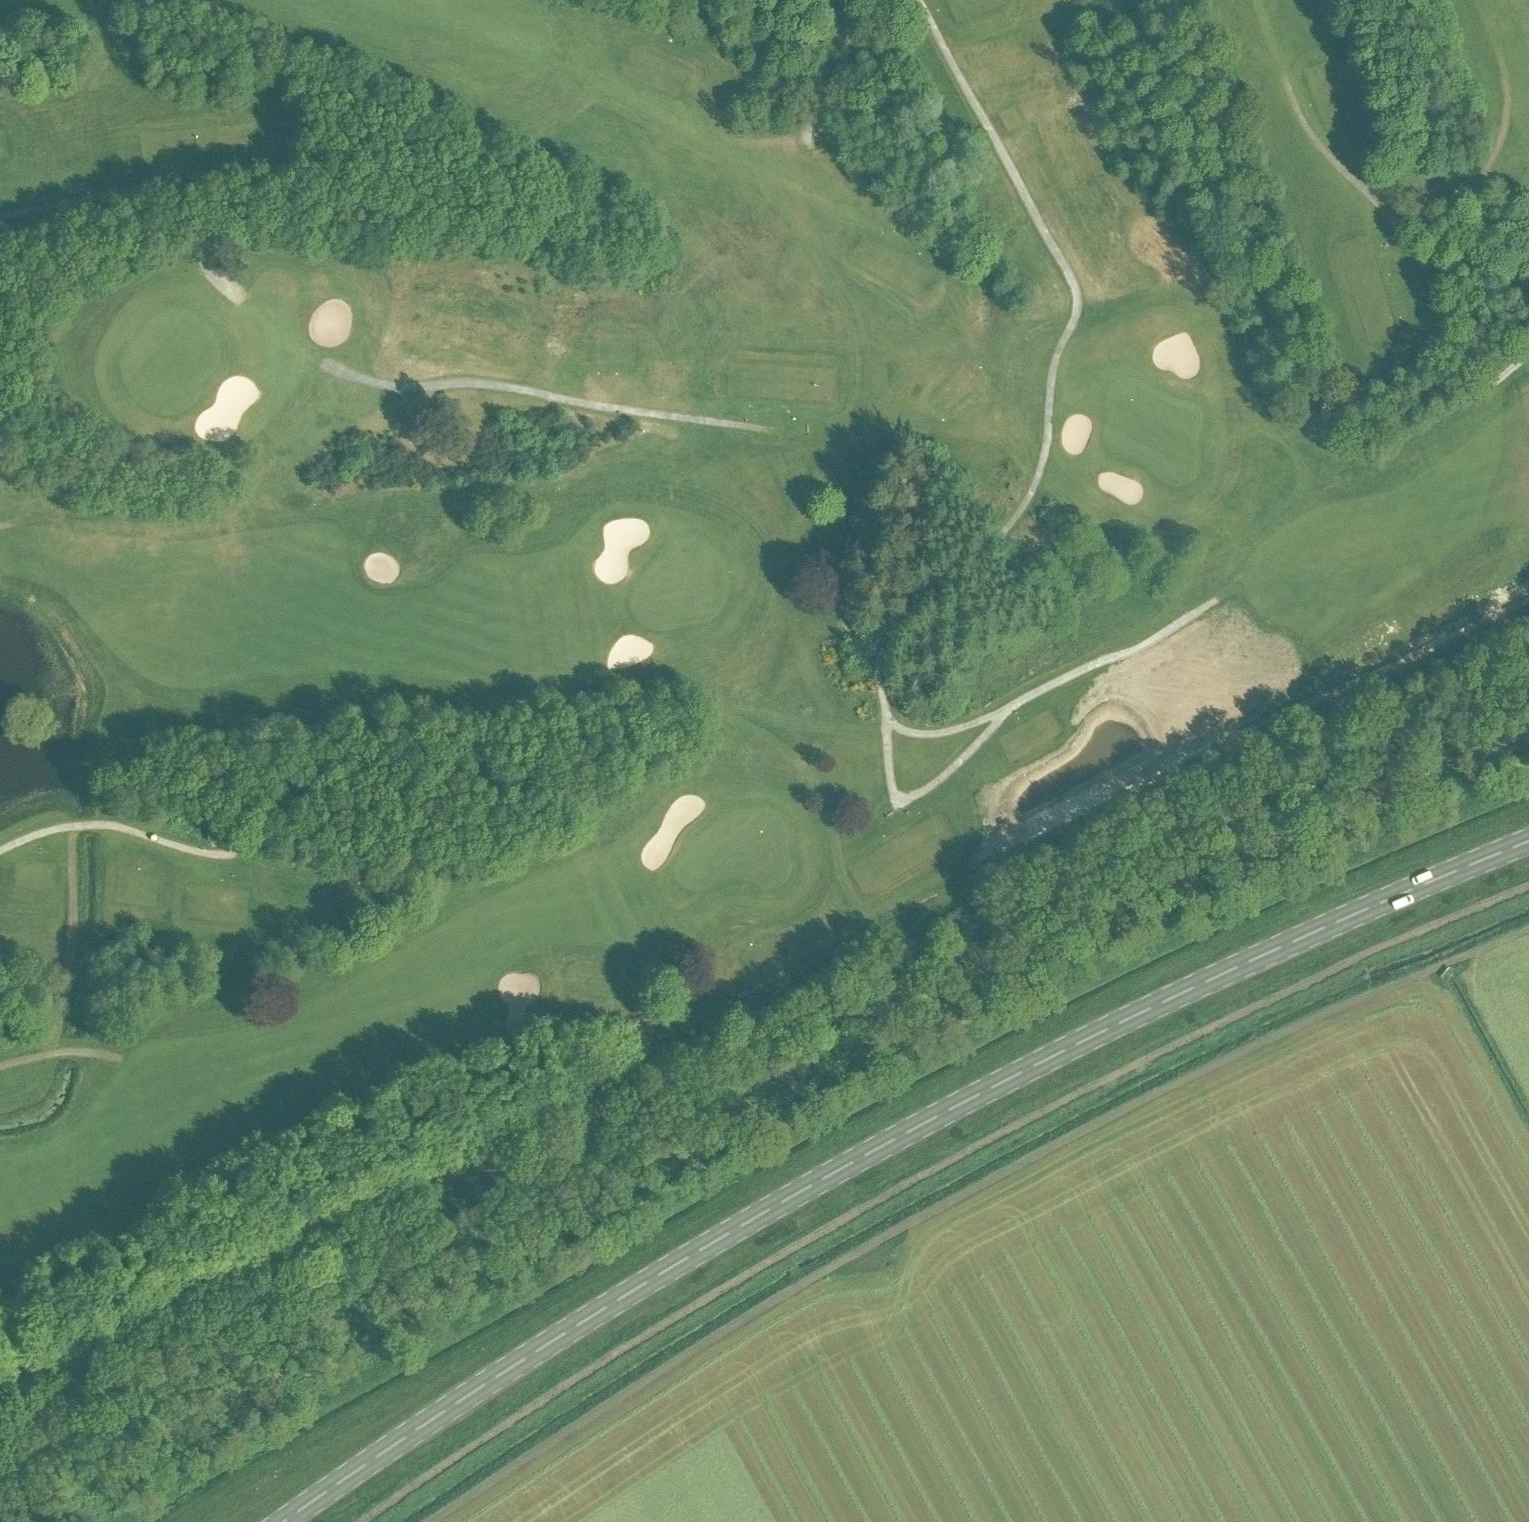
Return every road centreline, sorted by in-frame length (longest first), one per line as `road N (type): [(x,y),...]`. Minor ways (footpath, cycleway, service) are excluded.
road 1 (track): [(0,1391),(1528,616)]
road 2 (primary): [(287,1521),(584,1324),(938,1118),(1268,954),(1528,843)]
road 3 (track): [(974,950),(0,1443)]
road 4 (track): [(1528,690),(1200,836),(974,950)]

